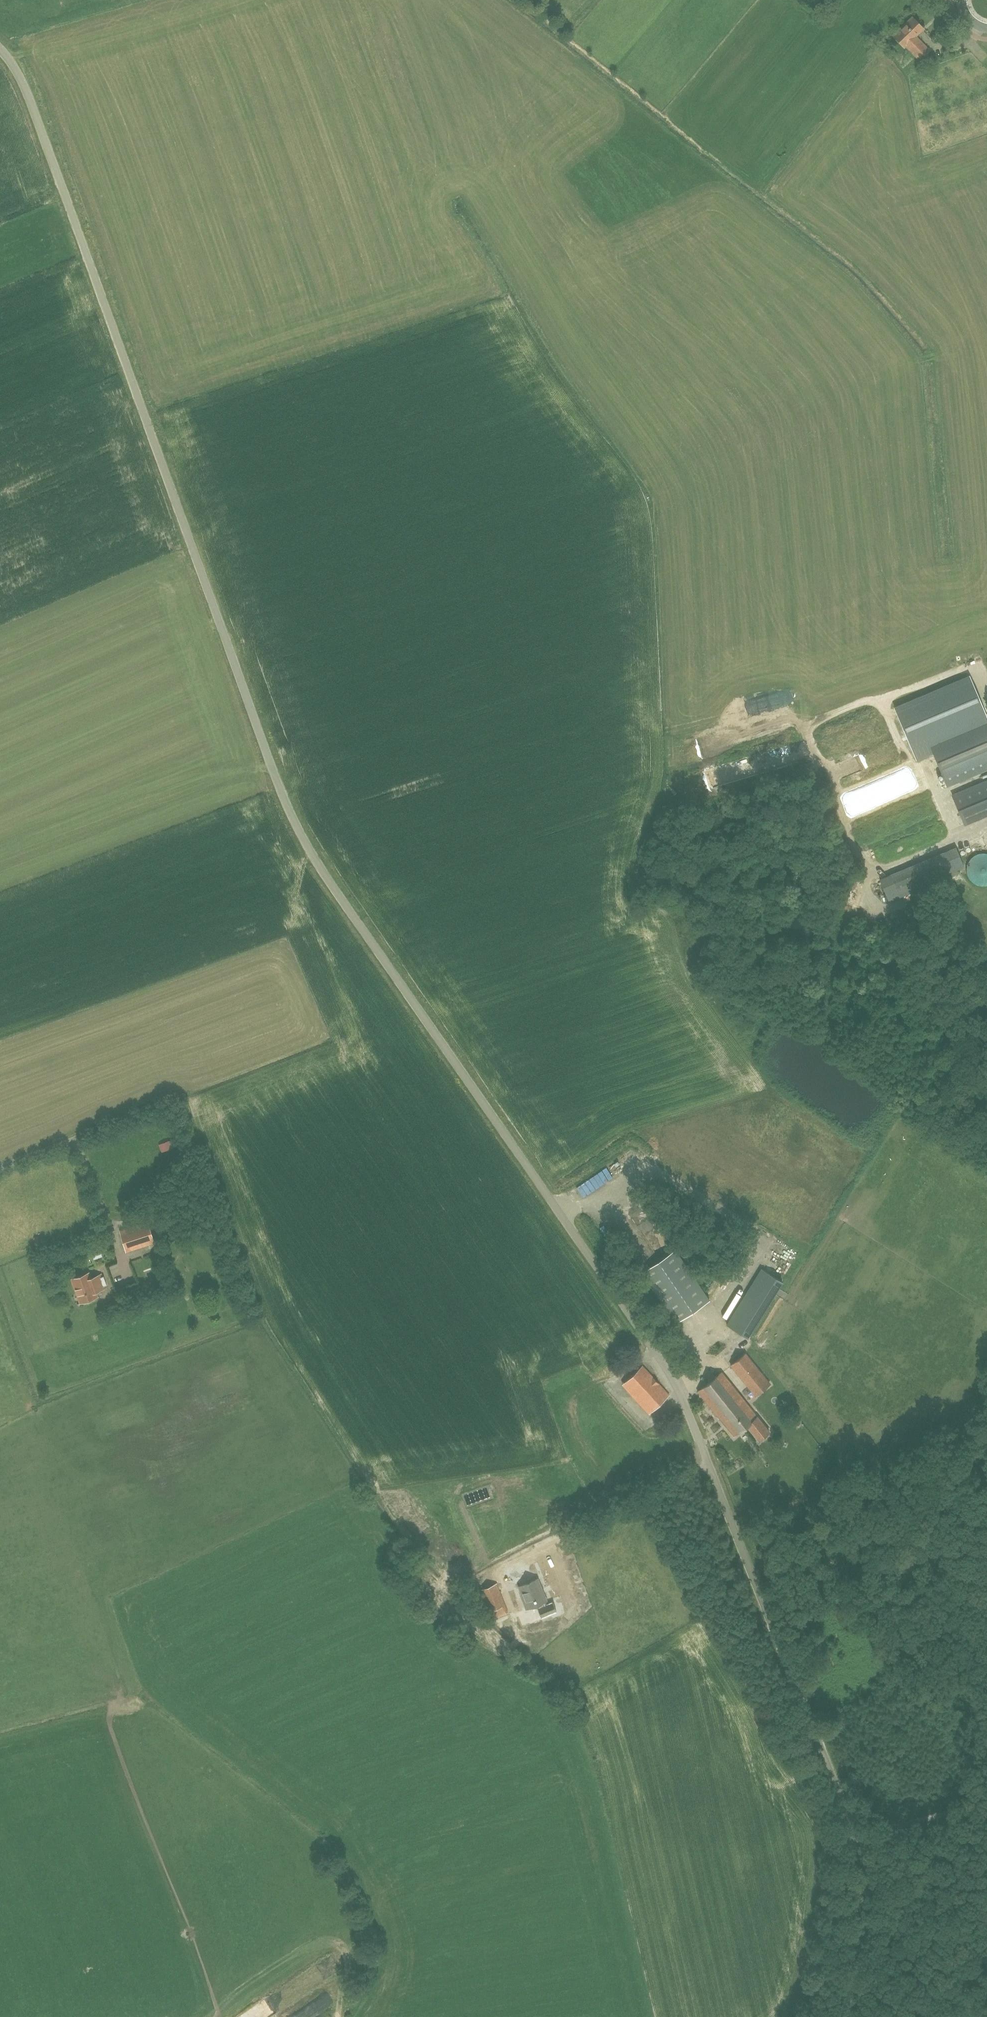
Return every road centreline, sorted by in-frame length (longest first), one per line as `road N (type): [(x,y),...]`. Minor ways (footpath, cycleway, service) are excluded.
road 1 (unclassified): [(854,1834),(671,1379),(313,862),(282,801),(25,93),(0,52)]
road 2 (unclassified): [(853,2016),(860,1883),(854,1834)]
road 3 (unclassified): [(112,1229),(81,1150),(0,1172)]
road 4 (unclassified): [(986,1805),(854,1834)]

